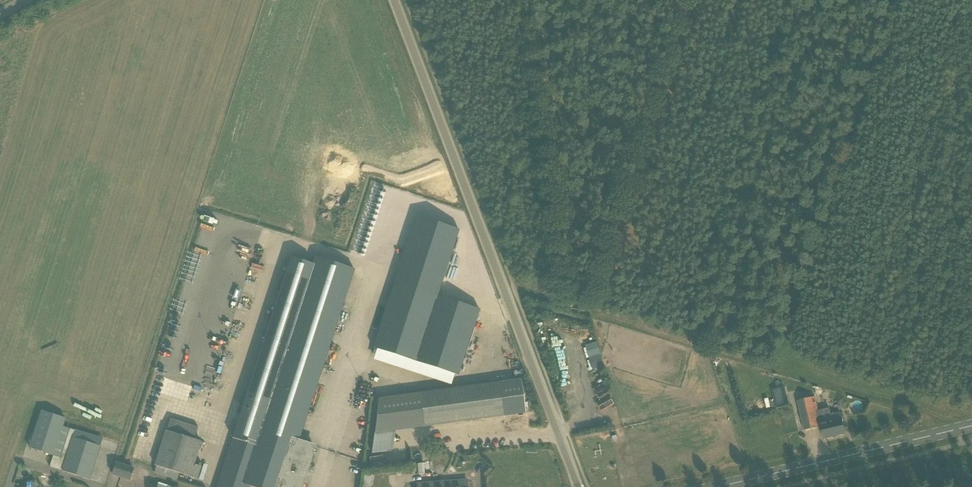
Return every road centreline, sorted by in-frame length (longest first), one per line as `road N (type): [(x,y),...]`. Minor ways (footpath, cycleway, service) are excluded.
road 1 (unclassified): [(578,486),(392,0)]
road 2 (track): [(557,300),(944,416),(959,430)]
road 3 (tertiary): [(722,486),(971,427)]

